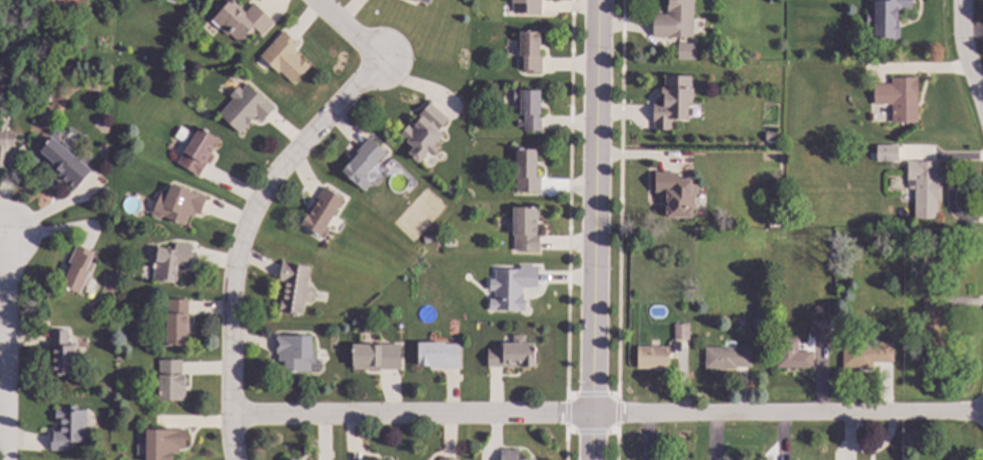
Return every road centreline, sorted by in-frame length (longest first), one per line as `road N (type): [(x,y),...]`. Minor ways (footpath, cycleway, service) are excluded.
road 1 (residential): [(982,416),(233,417)]
road 2 (residential): [(591,459),(597,0)]
road 3 (residential): [(385,60),(324,118),(256,204),(235,248),(229,364),(236,459)]
road 4 (residential): [(6,459),(9,228)]

